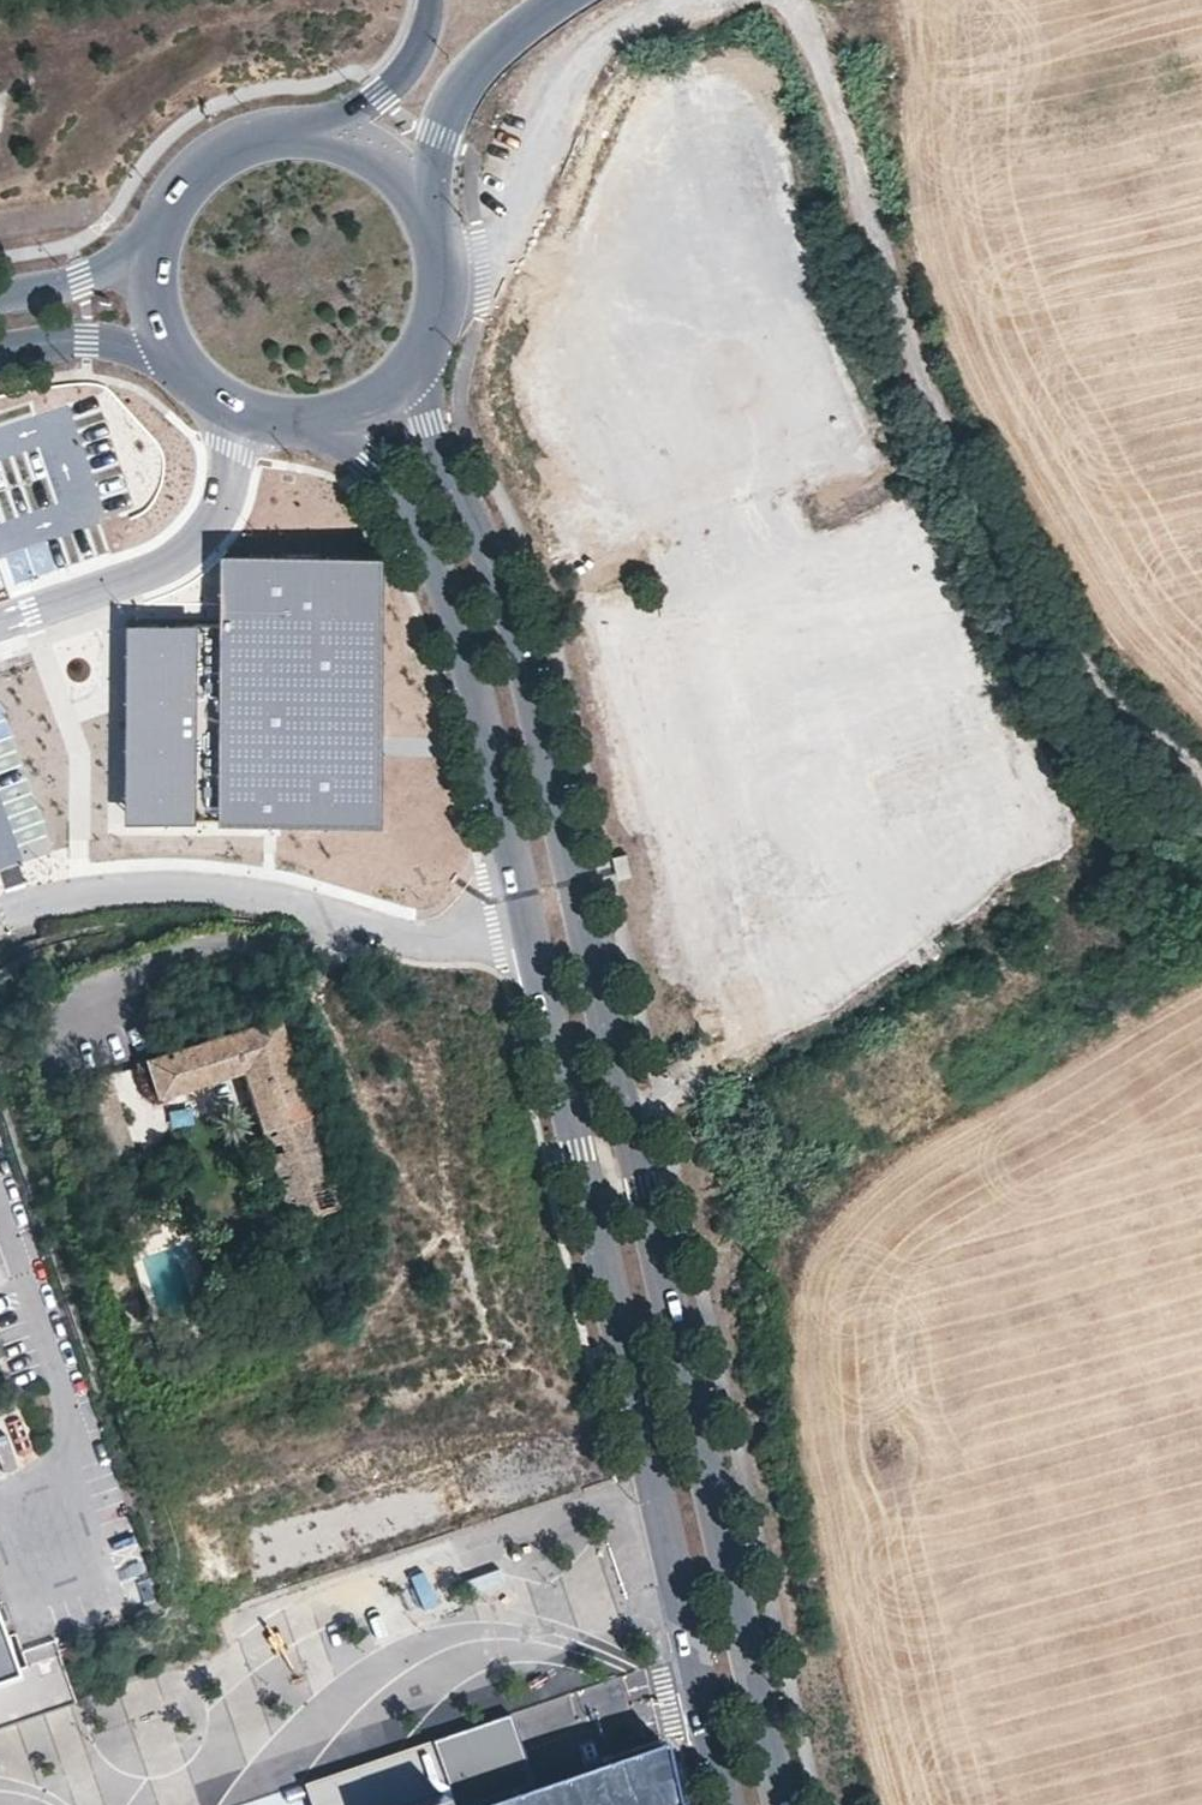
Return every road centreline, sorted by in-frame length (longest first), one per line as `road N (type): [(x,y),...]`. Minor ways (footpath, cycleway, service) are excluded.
road 1 (secondary): [(783,1804),(518,629),(439,452),(416,361)]
road 2 (secondary): [(315,421),(386,477),(422,530),(467,644),(723,1804)]
road 3 (residential): [(784,0),(813,30),(904,331),(992,561),(1142,725),(1201,765)]
road 4 (residential): [(443,273),(481,270),(507,242),(537,129),(567,73),(596,39),(675,0)]
road 5 (secondary): [(431,218),(448,113),(470,73),(557,0)]
road 6 (secondary): [(308,131),(241,142),(211,158),(167,209),(155,241)]
road 7 (secondary): [(431,0),(410,63),(383,94),(308,131)]
road 8 (tertiary): [(0,348),(87,337),(177,360)]
road 9 (tertiary): [(155,241),(85,278),(0,293)]
road 10 (secondary): [(431,218),(394,167),(339,137),(308,131)]
road 11 (secondary): [(177,360),(245,413),(315,421)]
road 12 (secondary): [(155,241),(158,323),(177,360)]
road 13 (secondary): [(315,421),(354,411),(416,361)]

